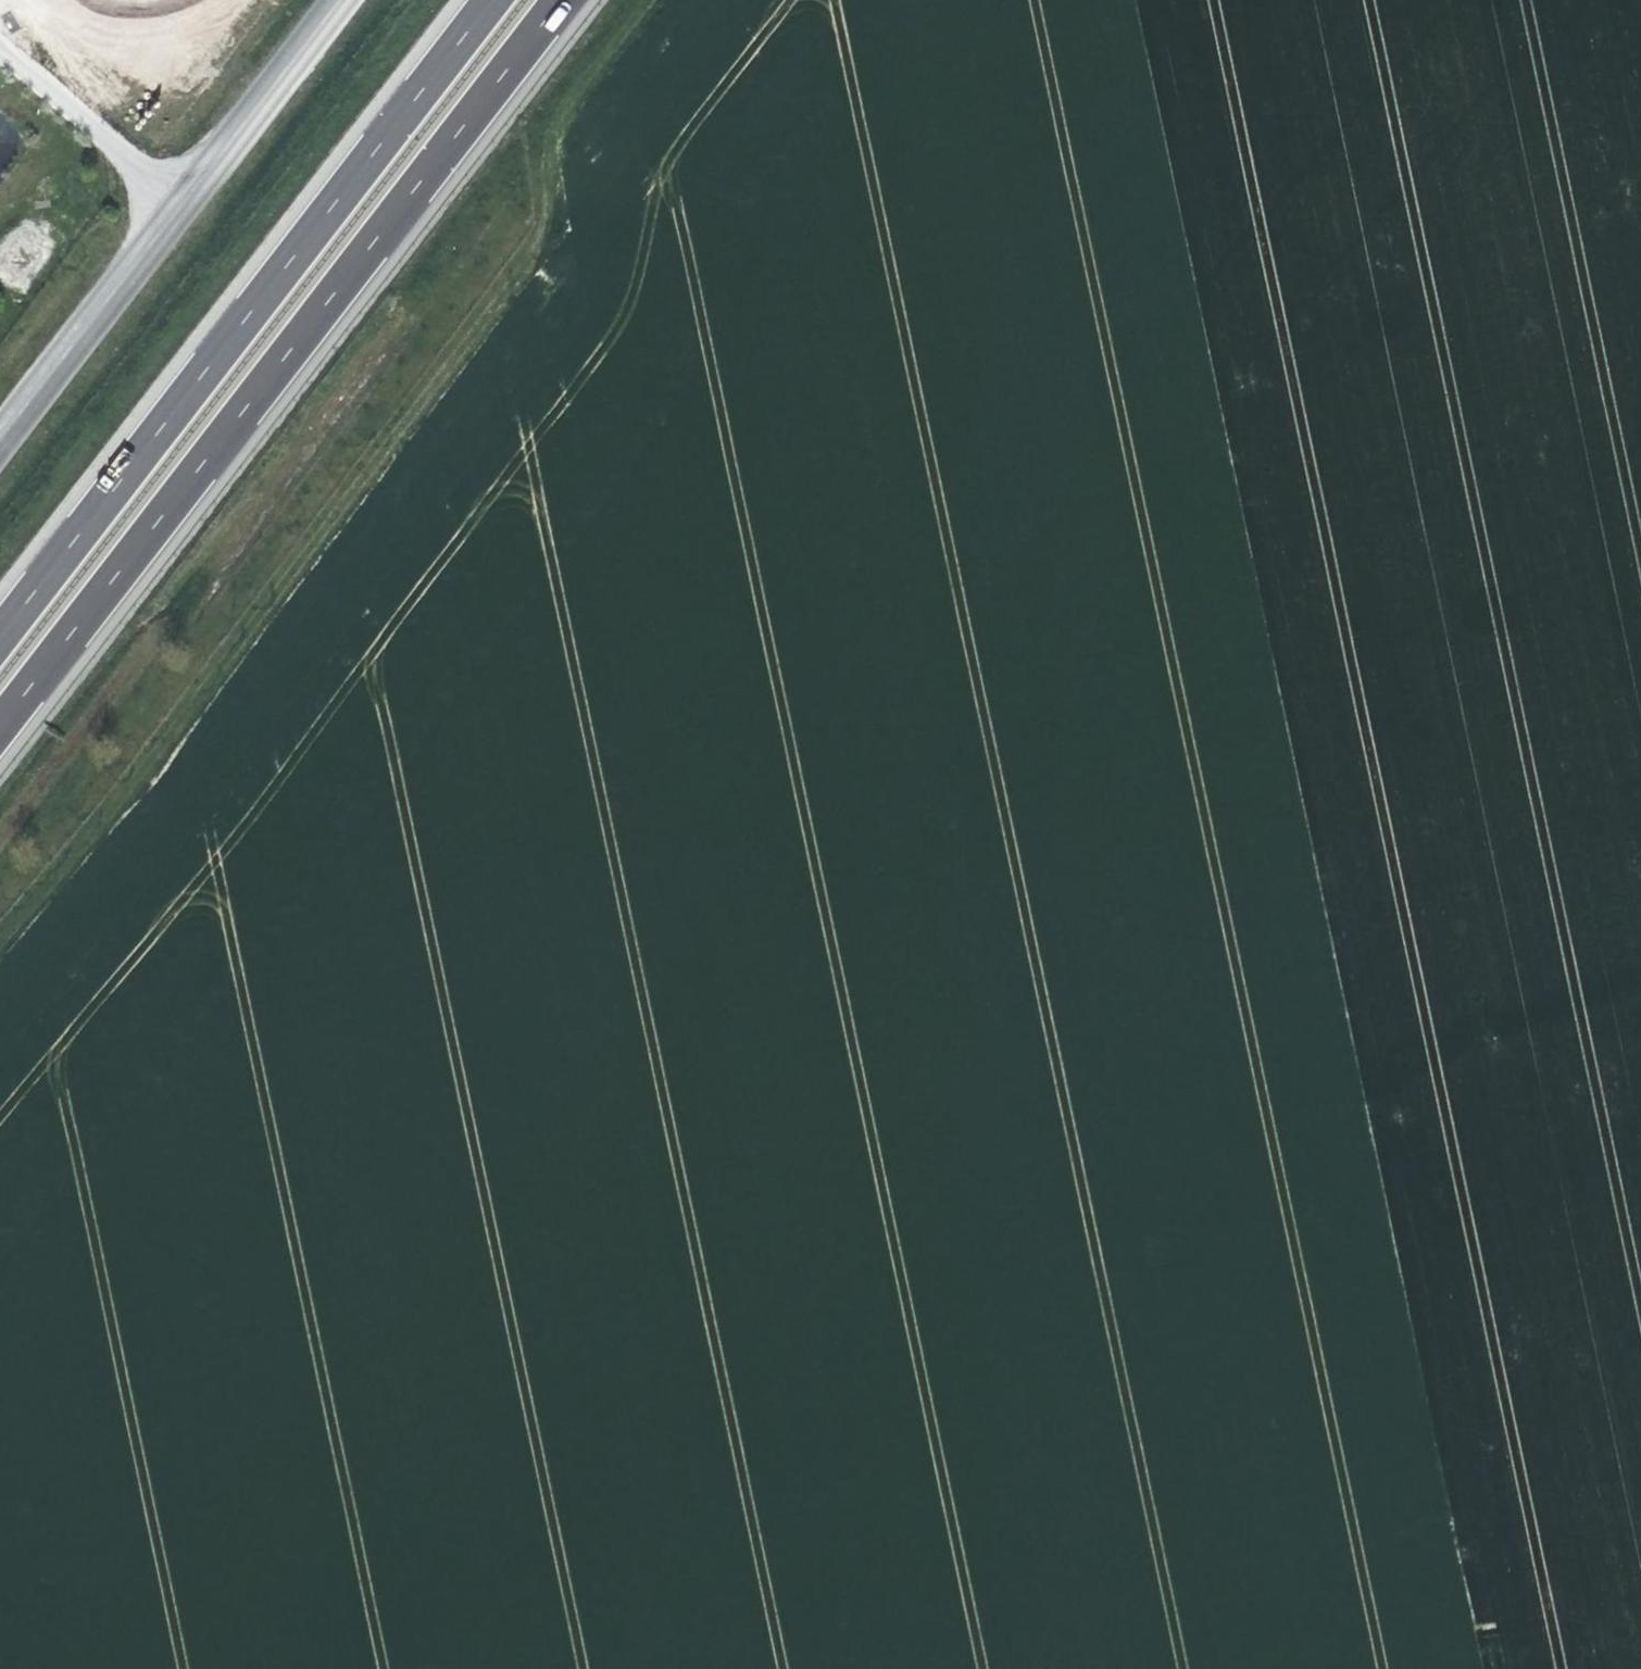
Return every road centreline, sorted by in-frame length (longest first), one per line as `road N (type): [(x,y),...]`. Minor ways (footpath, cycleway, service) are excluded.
road 1 (motorway): [(0,723),(560,0)]
road 2 (motorway): [(485,0),(0,629)]
road 3 (secondary): [(175,203),(0,430)]
road 4 (secondary): [(333,0),(175,203)]
road 5 (unclassified): [(175,203),(0,52)]

